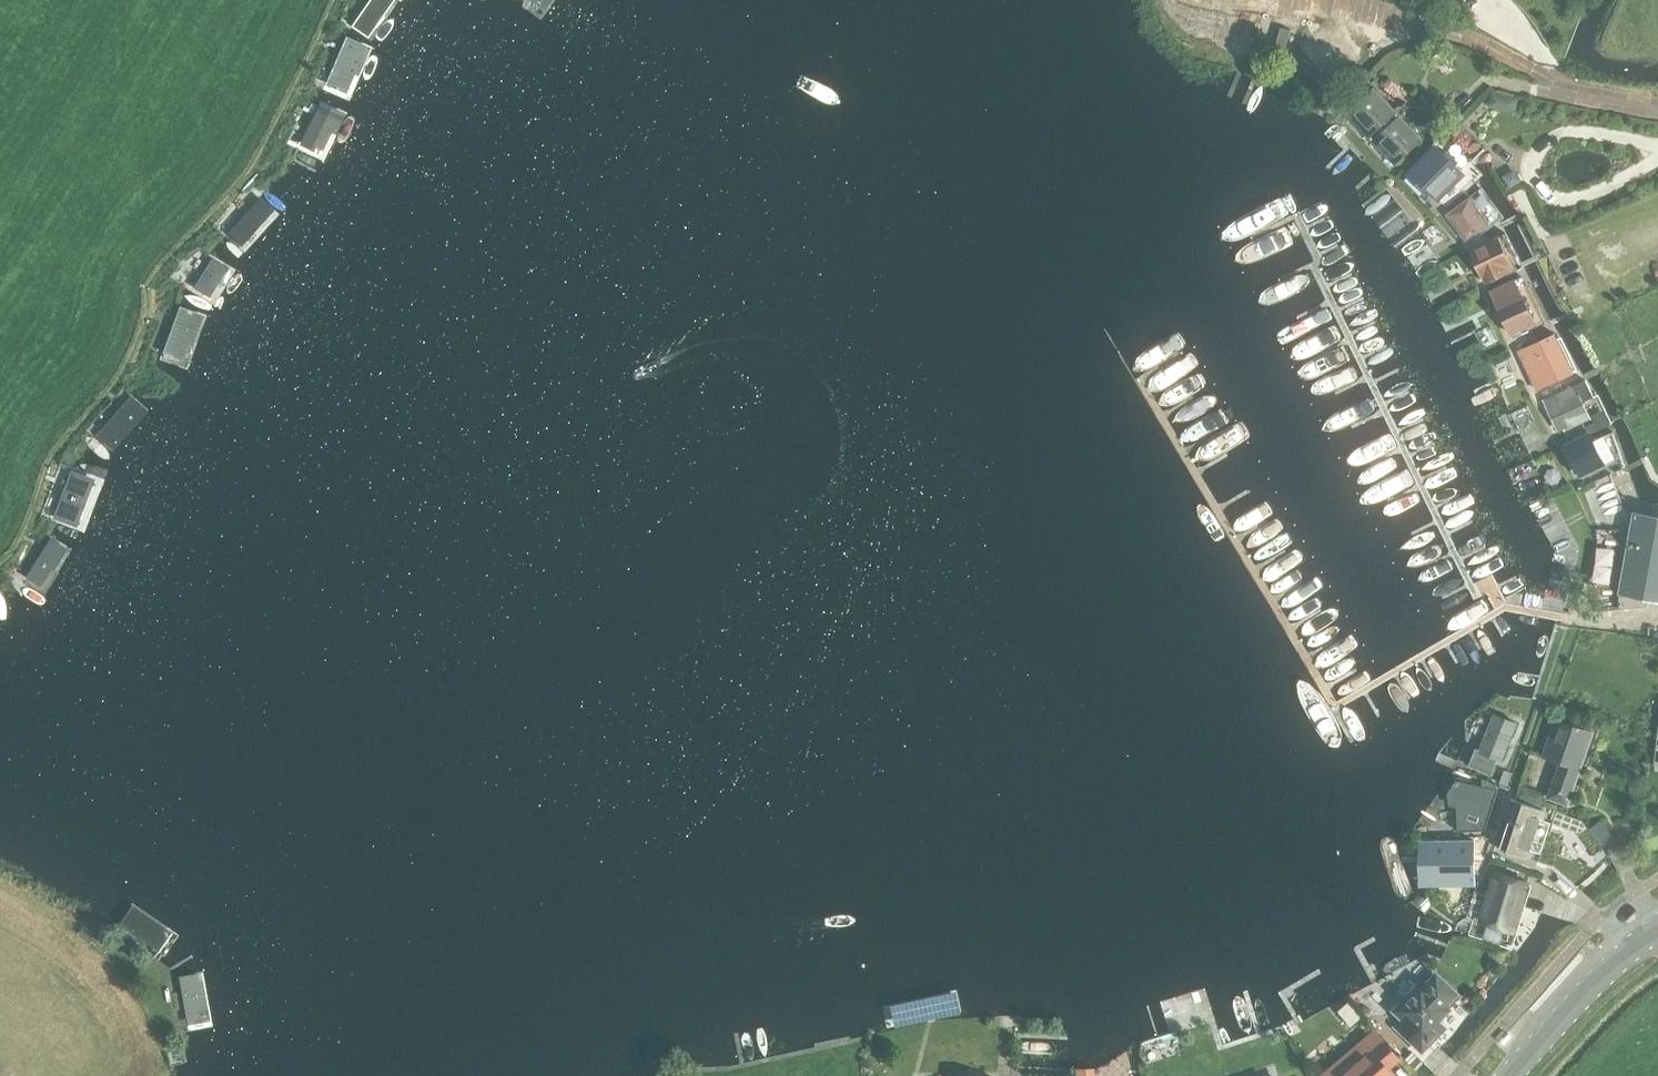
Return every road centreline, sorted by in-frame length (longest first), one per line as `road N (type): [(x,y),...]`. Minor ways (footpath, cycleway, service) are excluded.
road 1 (tertiary): [(1507,1075),(1619,952),(1657,923)]

